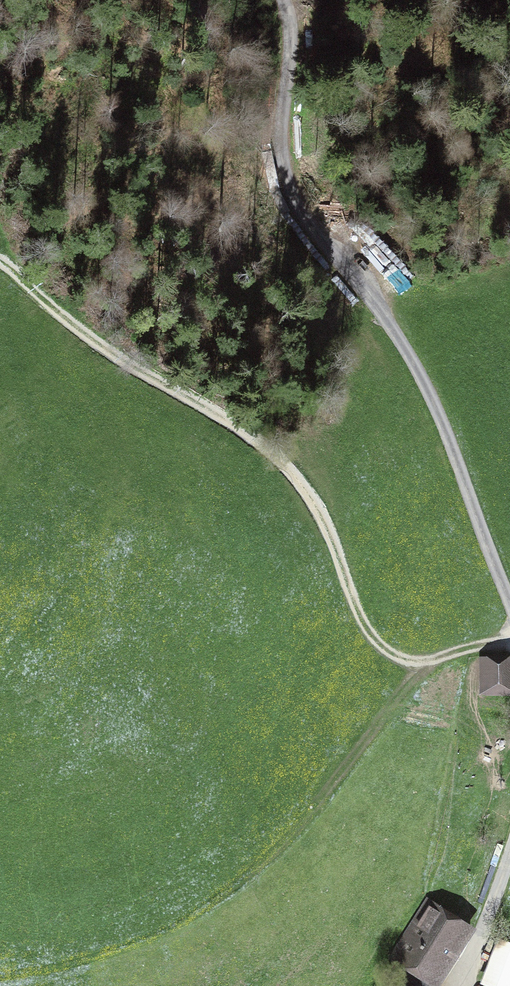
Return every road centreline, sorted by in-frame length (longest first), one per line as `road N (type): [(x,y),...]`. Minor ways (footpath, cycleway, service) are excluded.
road 1 (track): [(0,263),(95,338),(284,464),(329,531),(367,629),(393,658),(424,662),(509,639)]
road 2 (track): [(285,0),(292,39),(282,149),(287,181),(410,358),(509,600)]
road 3 (track): [(509,852),(467,985)]

